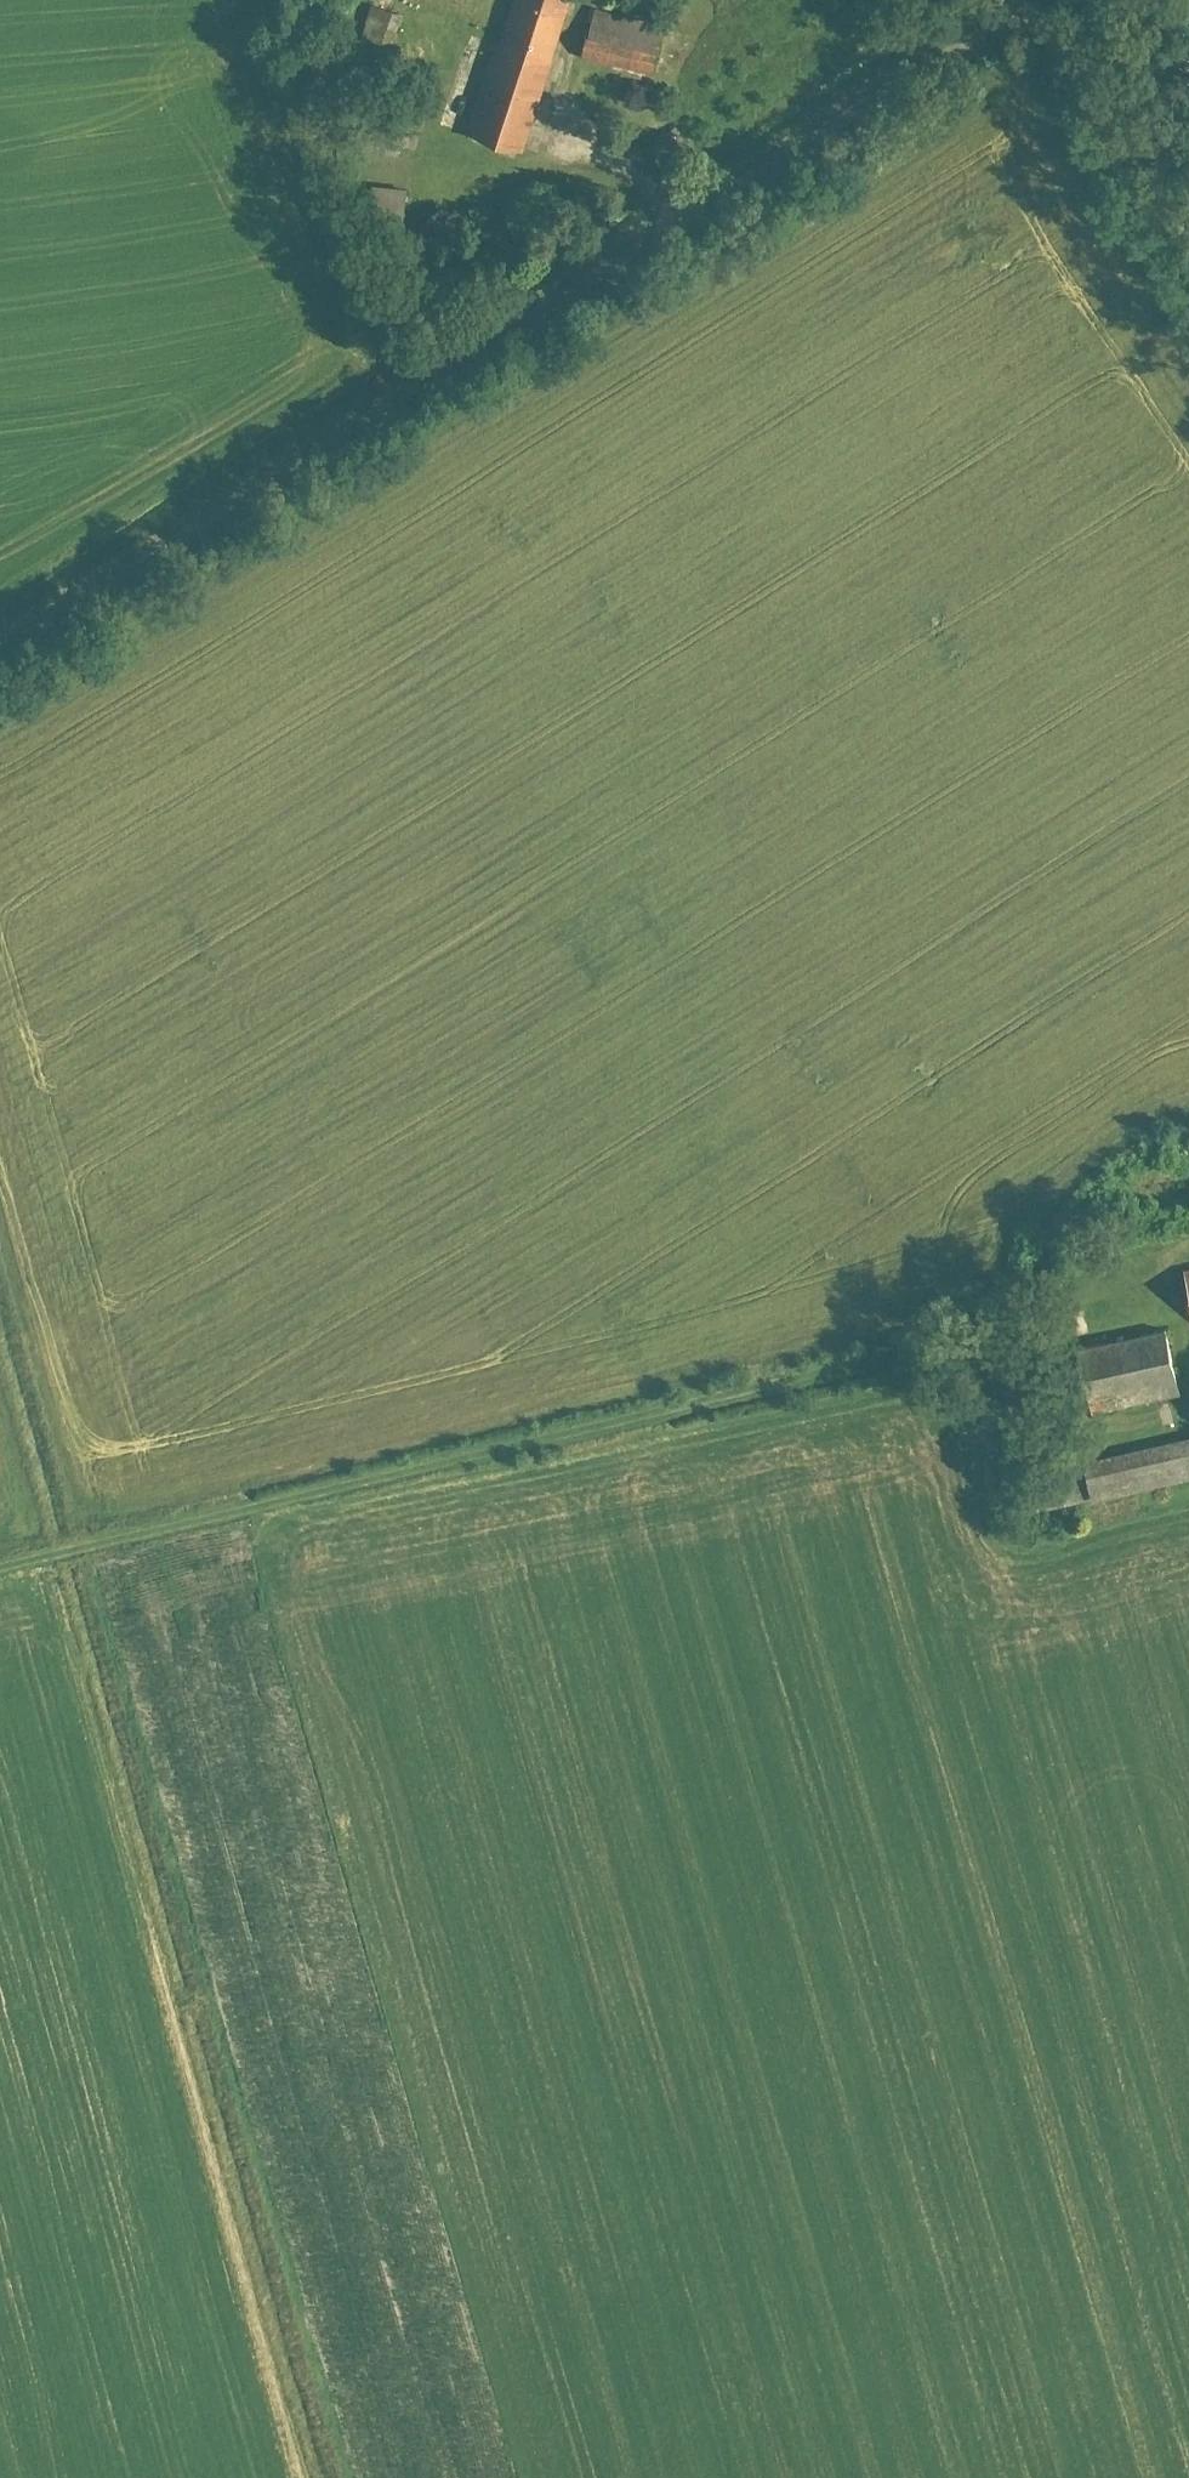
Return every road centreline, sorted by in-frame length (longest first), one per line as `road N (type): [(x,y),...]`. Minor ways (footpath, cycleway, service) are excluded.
road 1 (track): [(0,1559),(1073,1304),(1152,1276),(1188,1250)]
road 2 (unclassified): [(0,625),(151,552),(1022,0)]
road 3 (unclassified): [(1032,0),(1188,252)]

